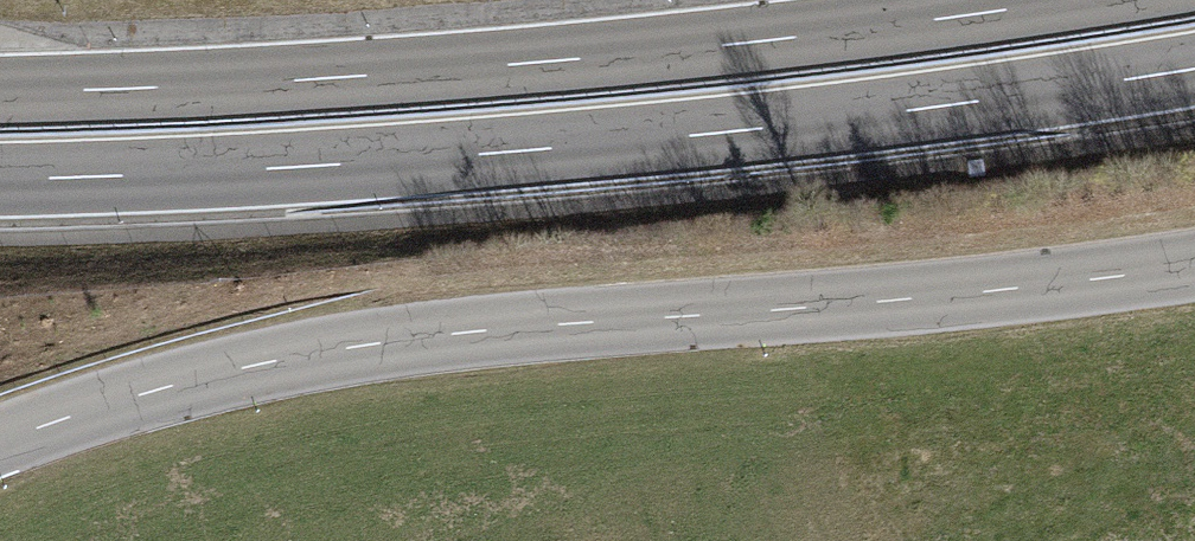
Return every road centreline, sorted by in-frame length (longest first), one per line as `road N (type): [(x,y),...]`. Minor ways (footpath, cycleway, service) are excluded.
road 1 (unclassified): [(0,443),(139,395),(347,348),(1016,289),(1194,266)]
road 2 (trunk): [(0,179),(293,168),(701,136),(1194,68)]
road 3 (trunk): [(1069,0),(532,64),(0,92)]

